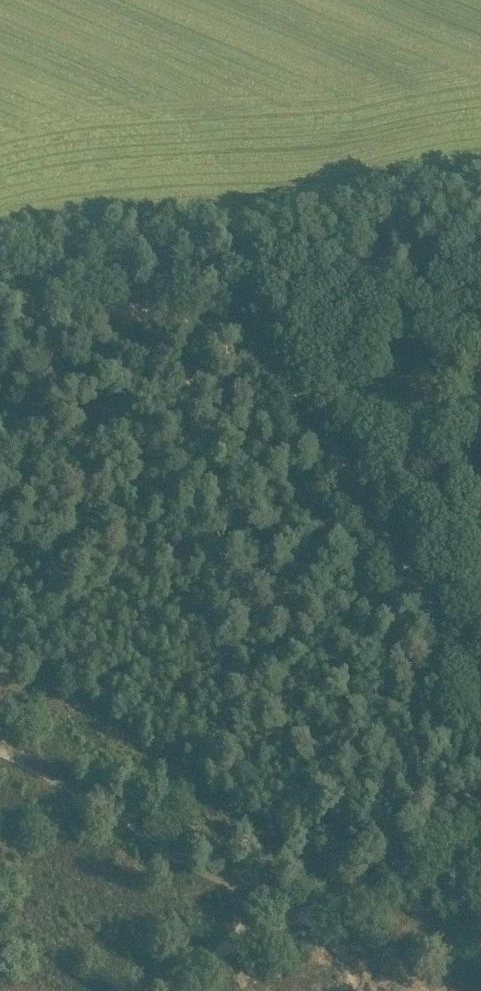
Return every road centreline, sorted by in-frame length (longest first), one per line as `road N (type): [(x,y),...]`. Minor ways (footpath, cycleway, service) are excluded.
road 1 (track): [(480,713),(353,497),(251,349),(209,329),(0,291)]
road 2 (track): [(0,618),(37,461),(50,312)]
road 3 (track): [(286,928),(480,852)]

